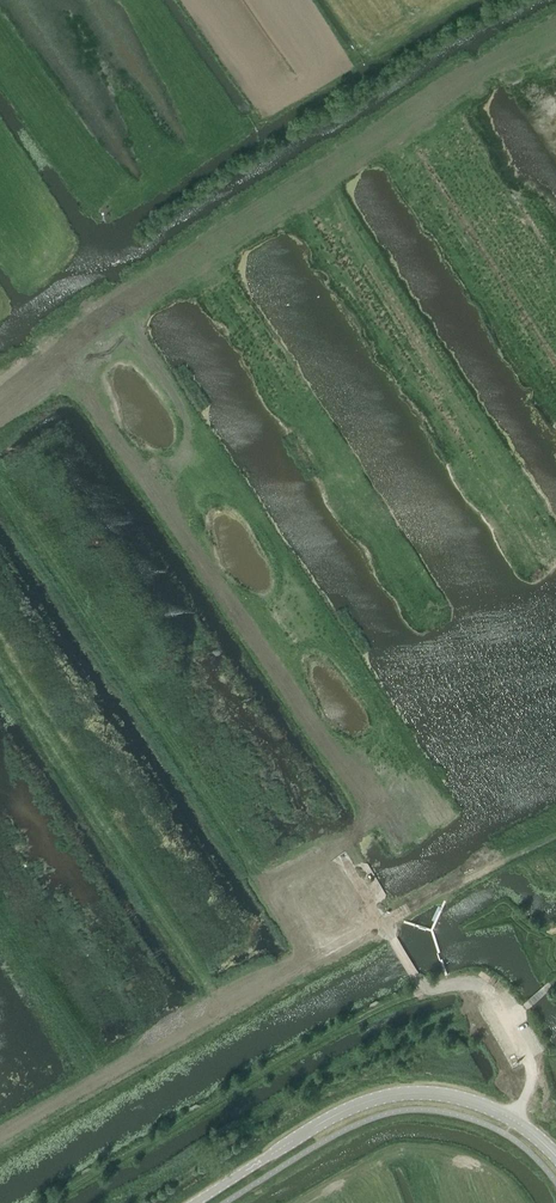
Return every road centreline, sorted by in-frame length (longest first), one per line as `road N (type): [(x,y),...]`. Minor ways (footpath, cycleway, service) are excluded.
road 1 (tertiary): [(193,1202),(313,1127),(386,1097),(440,1094),(512,1120)]

